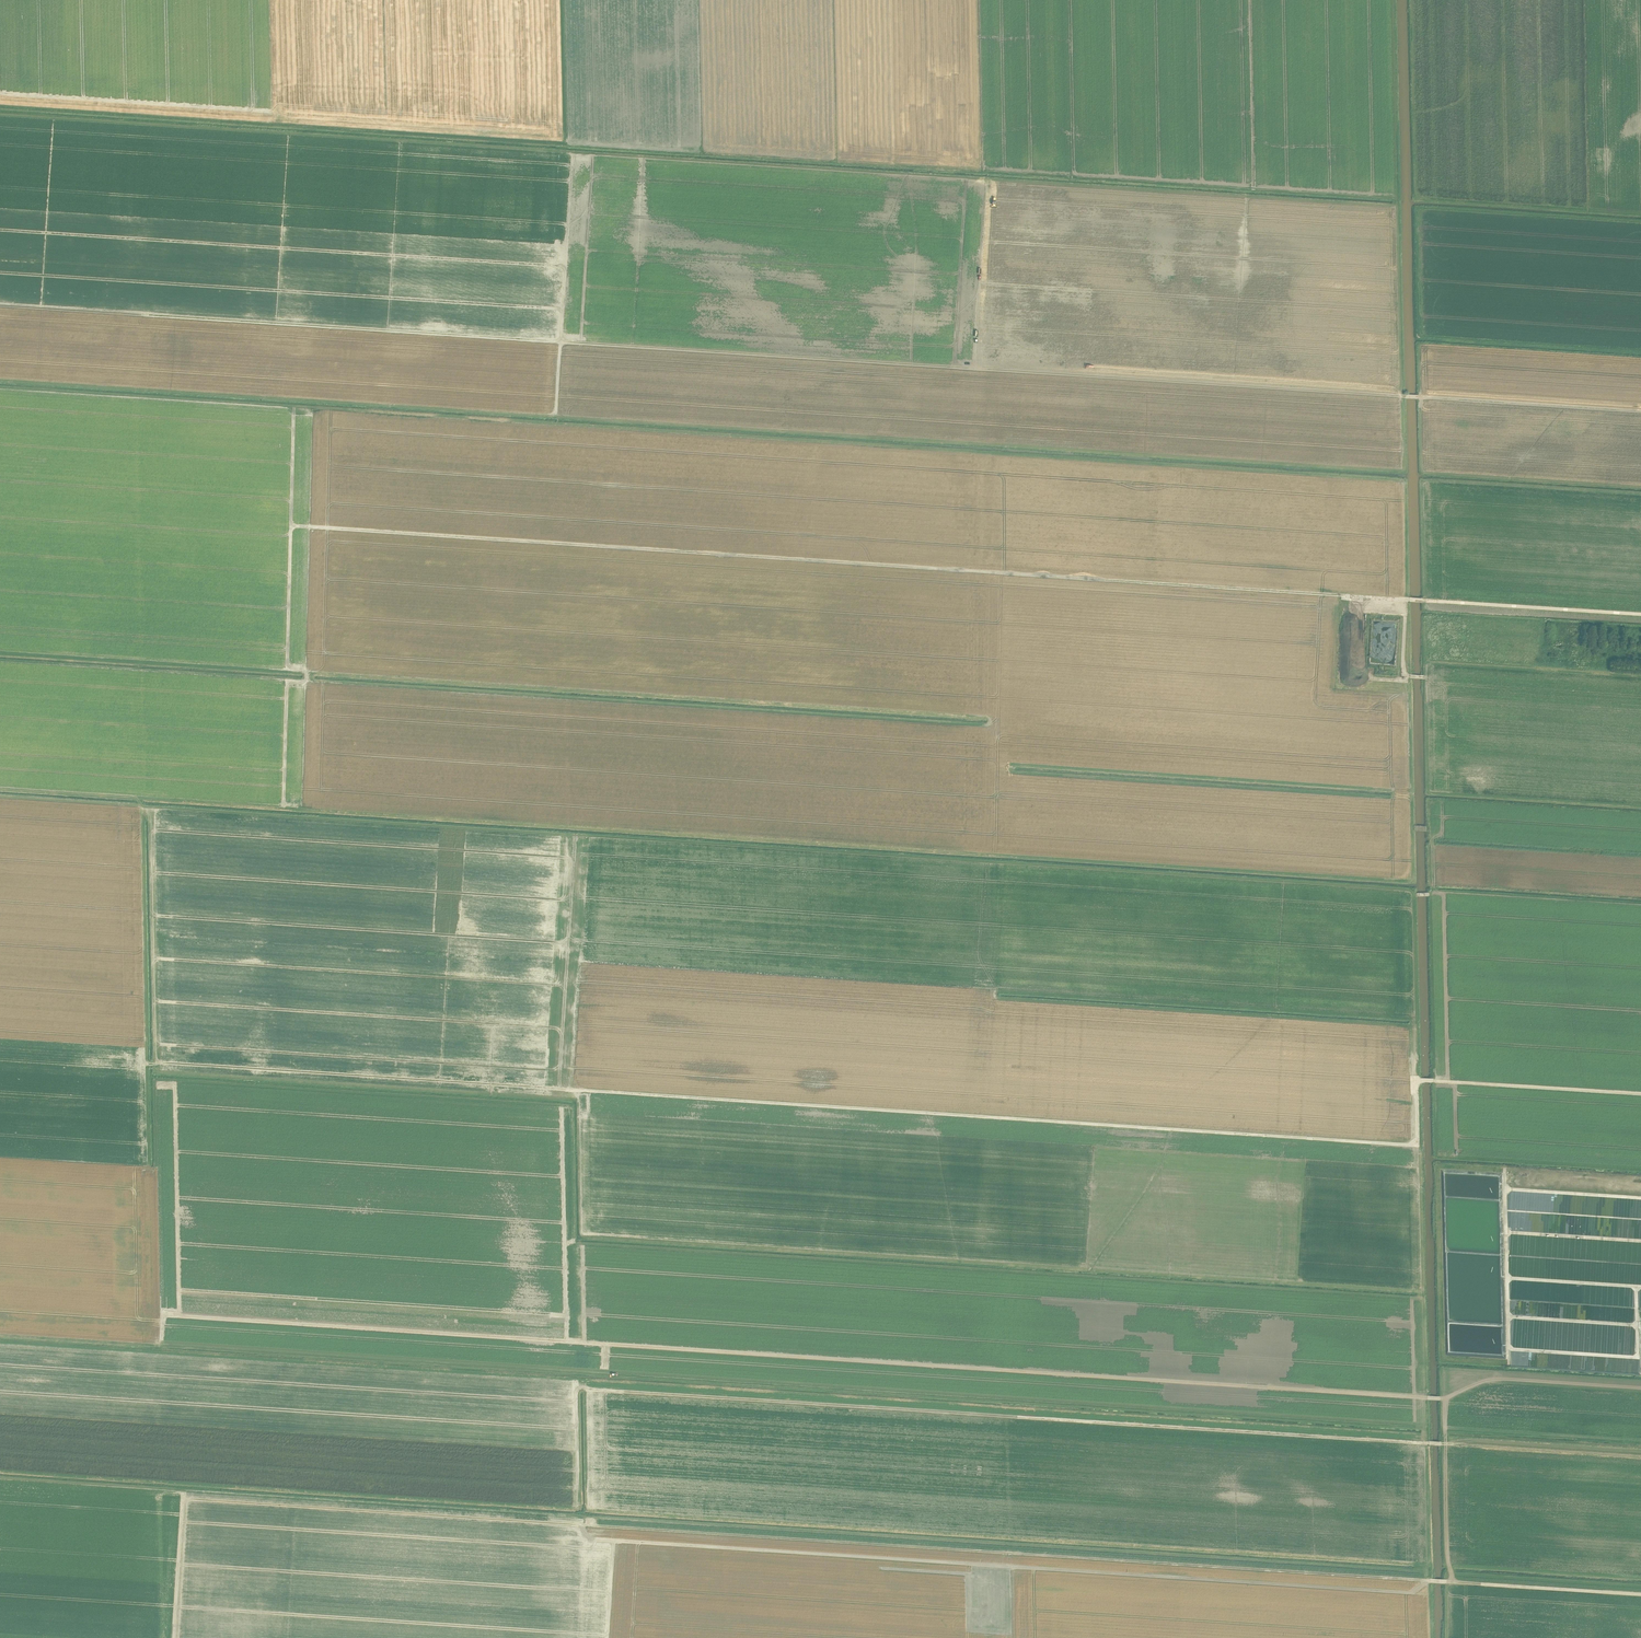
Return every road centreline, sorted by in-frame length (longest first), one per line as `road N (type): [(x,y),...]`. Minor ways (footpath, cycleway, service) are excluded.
road 1 (track): [(1429,1580),(184,1495),(174,1637)]
road 2 (track): [(1640,614),(308,527)]
road 3 (track): [(1419,1080),(1417,1145),(155,1063)]
road 4 (track): [(1425,1397),(163,1314)]
road 5 (track): [(1418,1442),(588,1389)]
road 6 (track): [(1508,1317),(1637,1325),(1638,1357),(1508,1346)]
road 7 (track): [(1640,1286),(1507,1278),(1504,1169)]
road 8 (track): [(1640,411),(1420,397)]
road 9 (track): [(1640,1093),(1433,1080)]
road 10 (track): [(1640,1386),(1492,1377),(1443,1398)]
road 11 (track): [(1640,1594),(1447,1581)]
road 12 (track): [(1640,1457),(1451,1444)]
road 13 (track): [(1505,1189),(1640,1197)]
road 14 (track): [(1506,1232),(1640,1241)]

